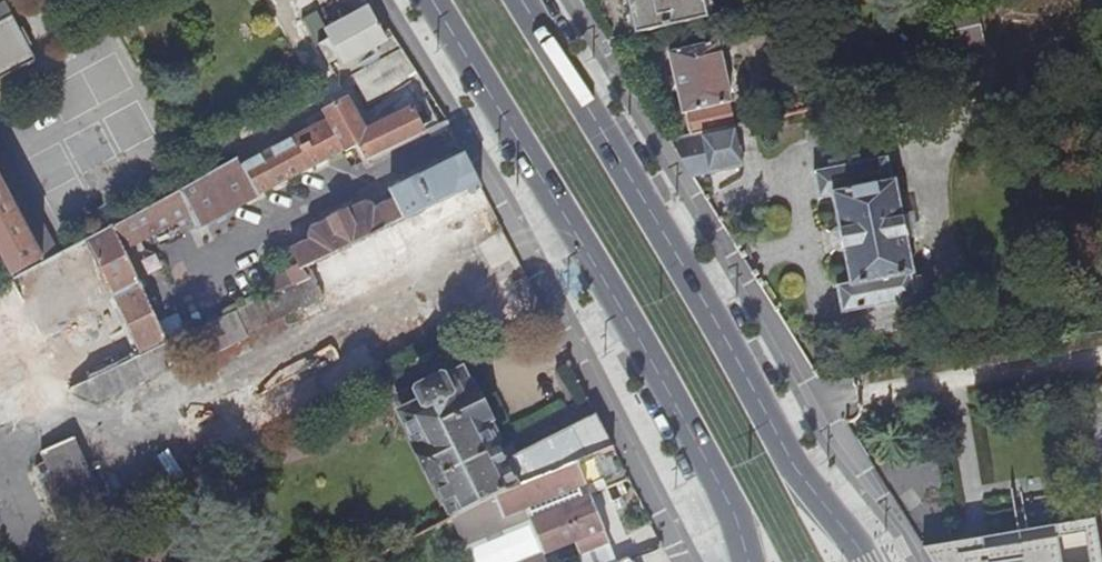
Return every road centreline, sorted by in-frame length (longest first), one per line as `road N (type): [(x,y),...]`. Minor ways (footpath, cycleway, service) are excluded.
road 1 (primary): [(866,561),(796,468),(522,0)]
road 2 (primary): [(431,0),(626,317),(732,508),(750,561)]

